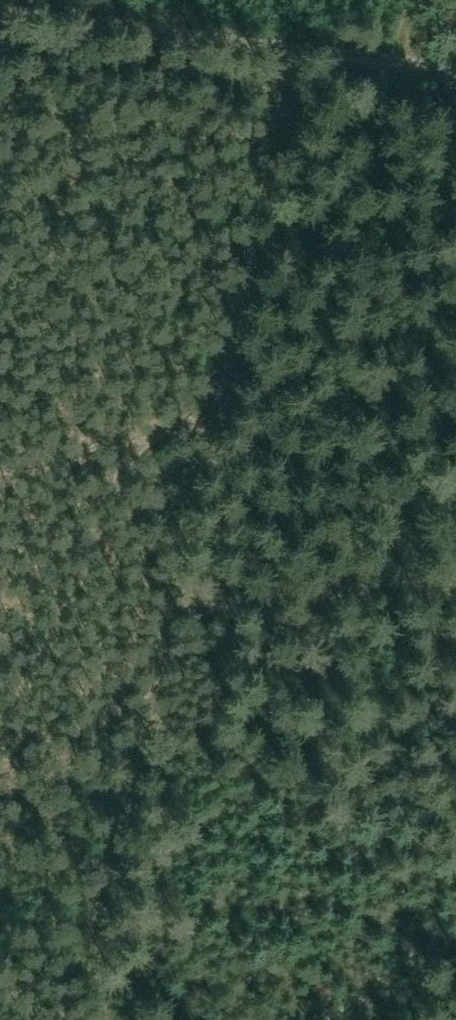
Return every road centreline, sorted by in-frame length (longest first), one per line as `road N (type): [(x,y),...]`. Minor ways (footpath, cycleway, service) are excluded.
road 1 (track): [(93,1019),(83,919),(199,410)]
road 2 (track): [(455,77),(0,11)]
road 3 (track): [(199,410),(293,55)]
road 4 (track): [(0,733),(51,635),(120,433)]
road 5 (track): [(163,594),(455,578)]
road 6 (track): [(0,464),(120,433)]

